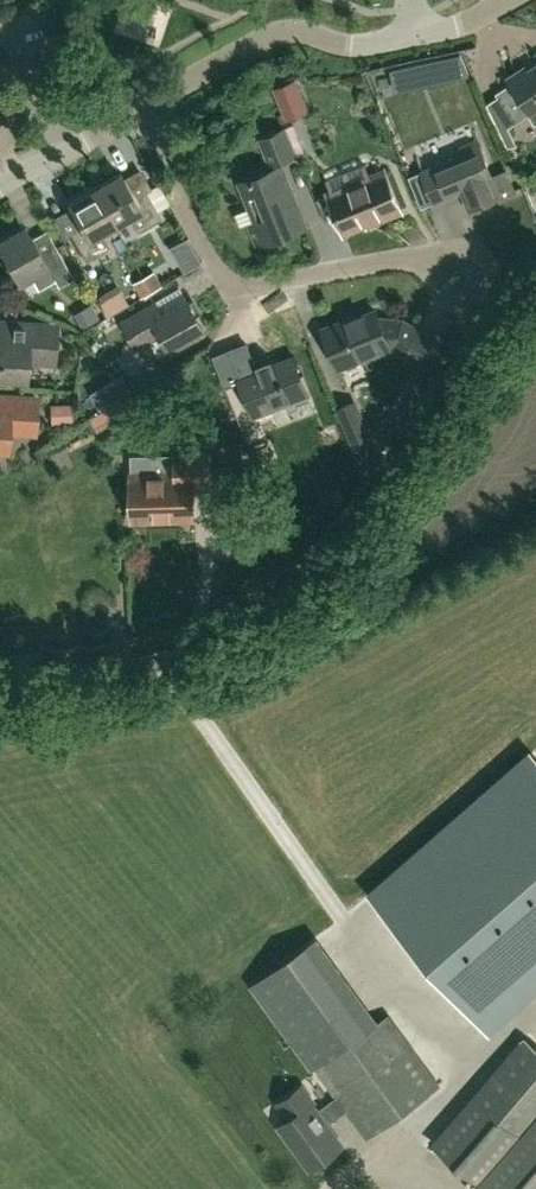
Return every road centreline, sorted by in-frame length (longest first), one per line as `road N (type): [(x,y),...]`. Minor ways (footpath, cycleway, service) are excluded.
road 1 (unclassified): [(0,689),(167,662),(272,618),(338,558),(535,285)]
road 2 (residential): [(460,274),(410,261),(244,285),(219,273),(146,108)]
road 3 (residential): [(146,108),(282,32),(347,44),(431,31)]
road 4 (residential): [(54,159),(23,55),(0,36)]

